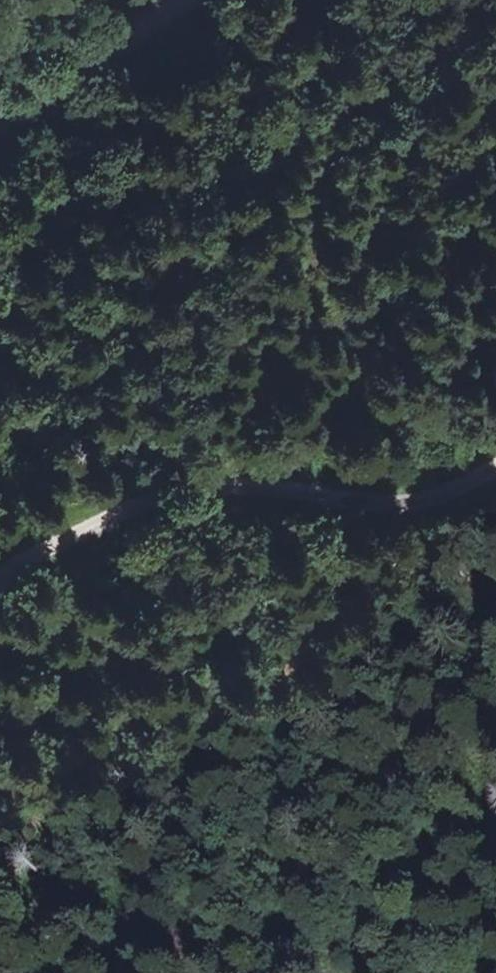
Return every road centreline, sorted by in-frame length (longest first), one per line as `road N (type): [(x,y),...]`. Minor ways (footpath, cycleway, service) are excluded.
road 1 (tertiary): [(0,567),(38,533),(114,491),(196,461),(416,473),(495,462)]
road 2 (tertiary): [(114,0),(0,82)]

